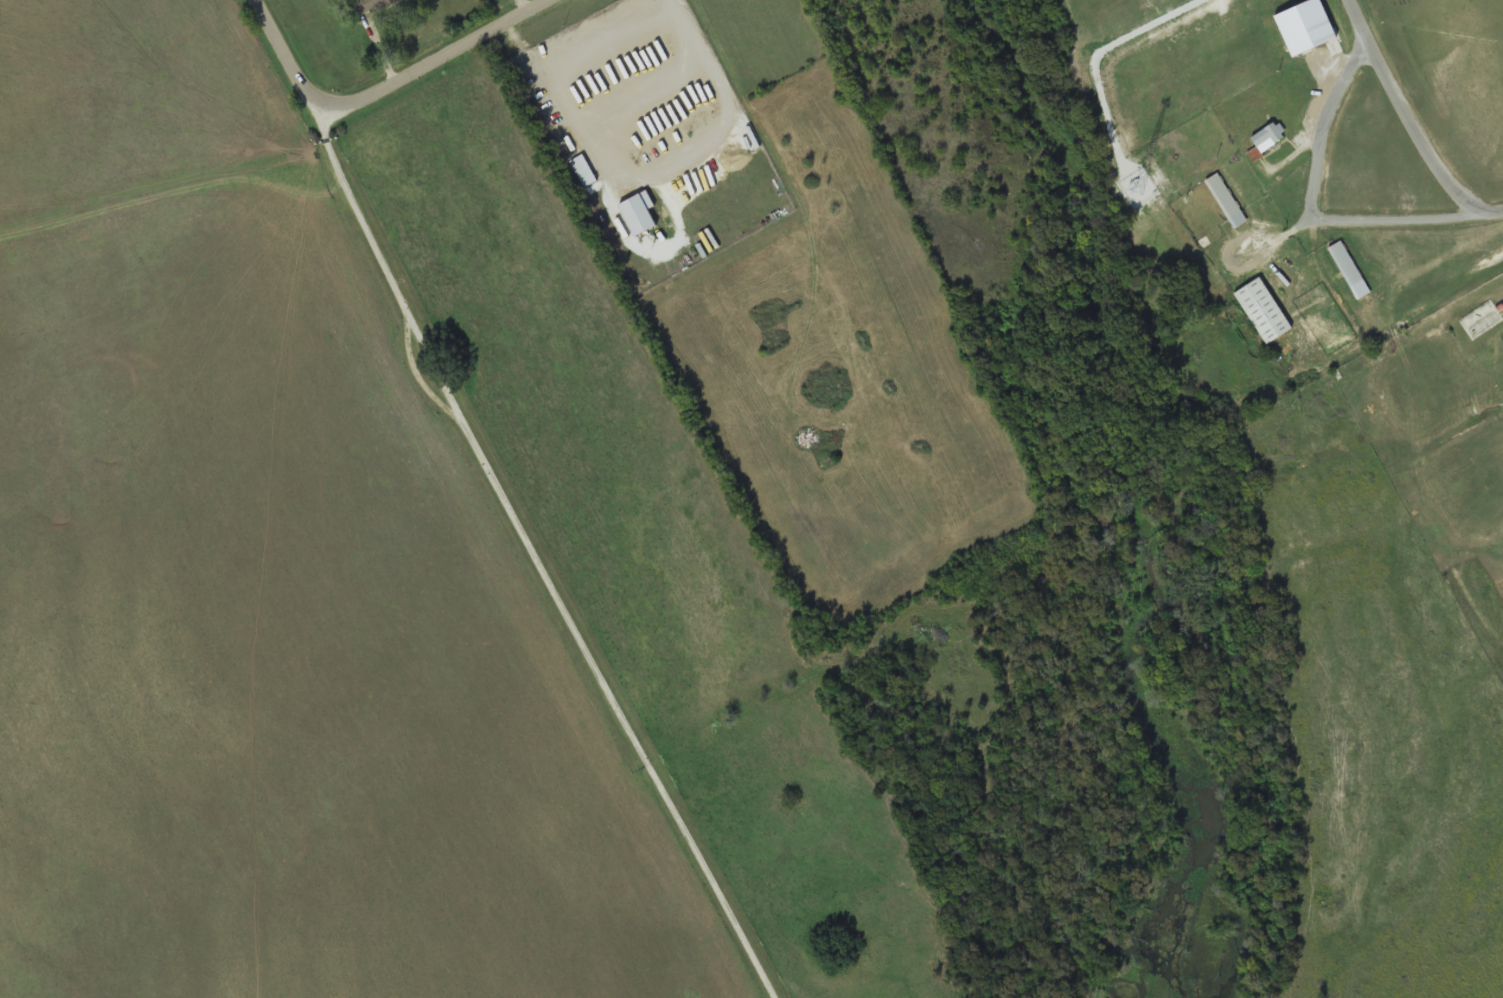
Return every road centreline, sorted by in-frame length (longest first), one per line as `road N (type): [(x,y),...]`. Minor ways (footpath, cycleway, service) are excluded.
road 1 (residential): [(546,0),(327,120)]
road 2 (residential): [(327,120),(258,0)]

